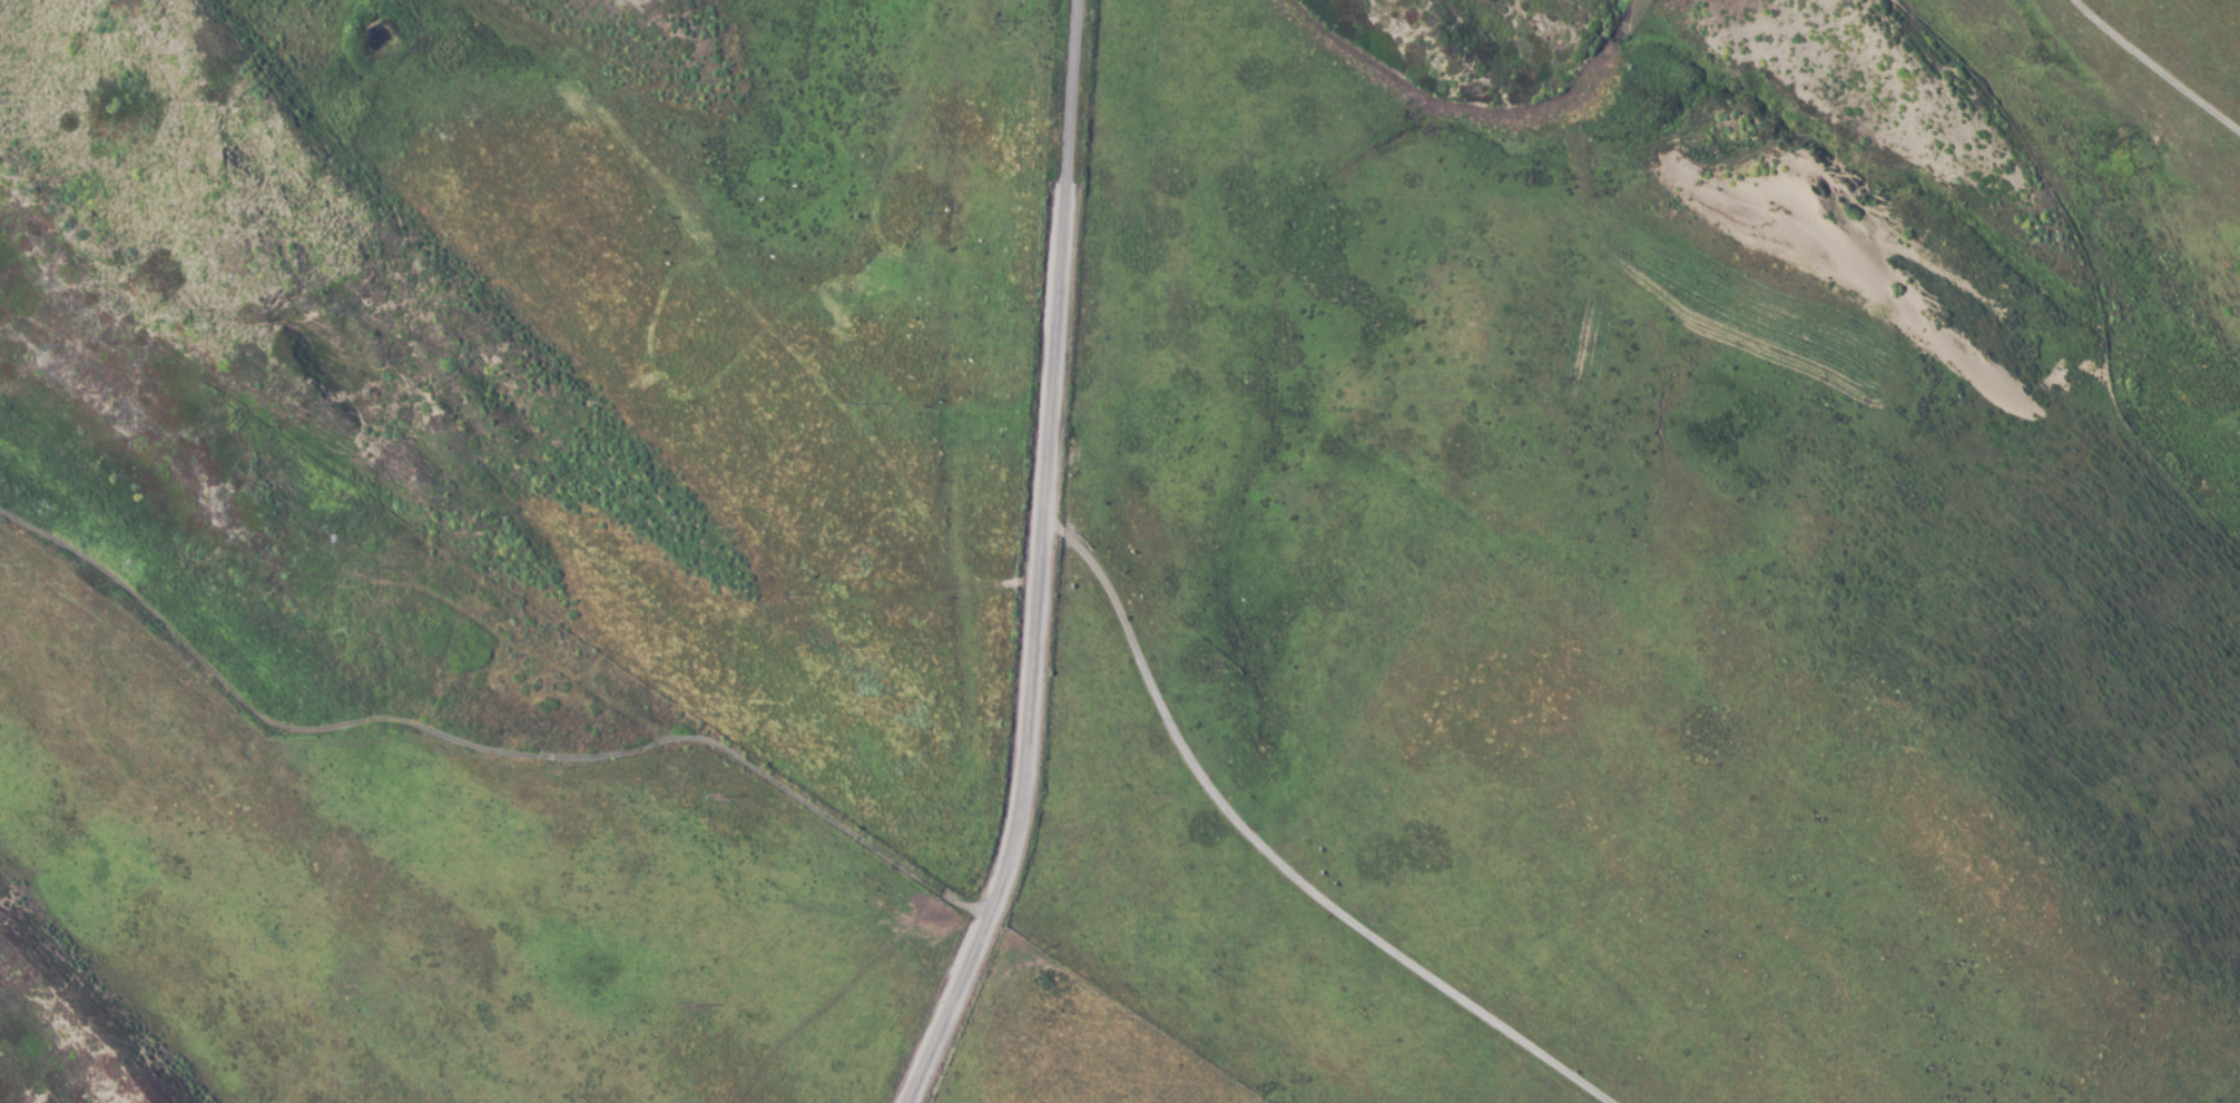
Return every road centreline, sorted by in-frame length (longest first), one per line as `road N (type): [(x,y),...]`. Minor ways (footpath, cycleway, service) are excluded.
road 1 (secondary): [(1075,0),(1018,815),(998,894),(904,1102)]
road 2 (track): [(1611,1102),(1387,951),(1224,814),(1152,691),(1096,569),(1041,521)]
road 3 (track): [(2074,0),(2239,139)]

